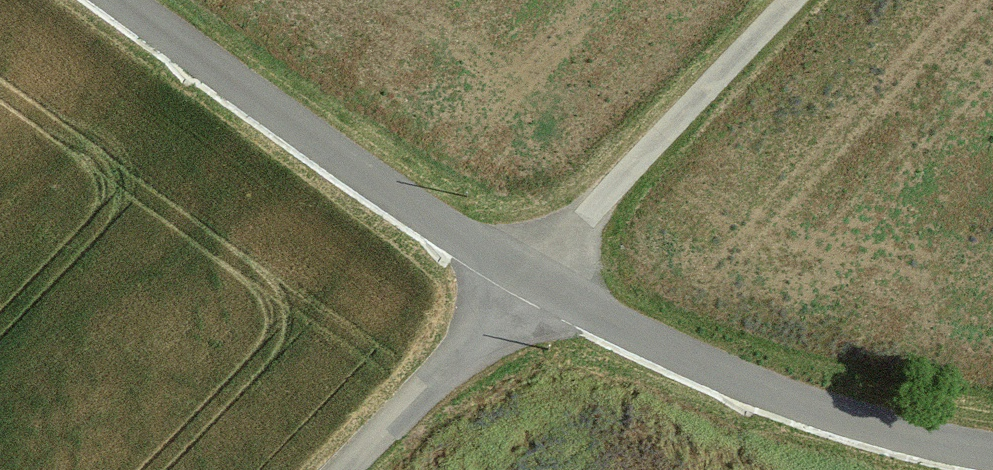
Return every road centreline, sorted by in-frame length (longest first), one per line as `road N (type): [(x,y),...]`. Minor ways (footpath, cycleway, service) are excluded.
road 1 (residential): [(530,281),(113,0)]
road 2 (residential): [(992,451),(729,377),(530,281)]
road 3 (unclassified): [(784,0),(600,191),(530,281)]
road 4 (unclassified): [(530,281),(348,469)]

